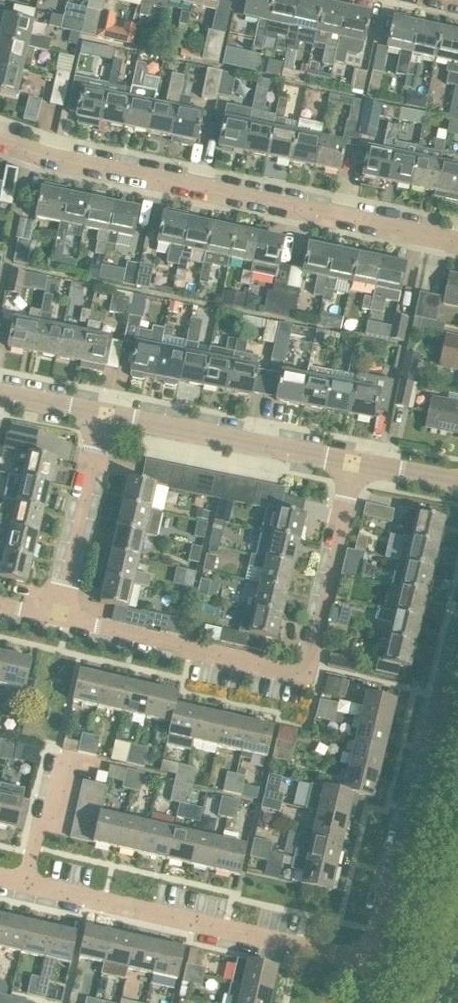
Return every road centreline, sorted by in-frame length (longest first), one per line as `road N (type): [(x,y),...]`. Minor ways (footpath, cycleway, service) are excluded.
road 1 (residential): [(457,242),(0,141)]
road 2 (residential): [(352,467),(304,670),(58,615)]
road 3 (residential): [(28,883),(379,958)]
road 4 (residential): [(379,958),(457,693)]
road 5 (residential): [(352,467),(103,412)]
road 6 (residential): [(58,615),(103,412)]
road 7 (residential): [(28,883),(59,762)]

